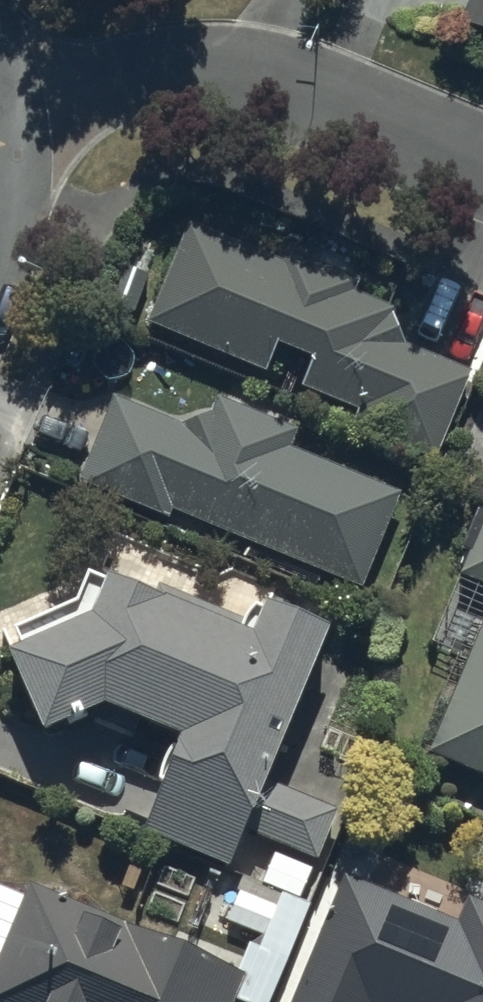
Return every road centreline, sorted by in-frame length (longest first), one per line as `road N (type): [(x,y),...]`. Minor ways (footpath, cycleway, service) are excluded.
road 1 (residential): [(0,101),(125,71),(257,67),(482,162)]

